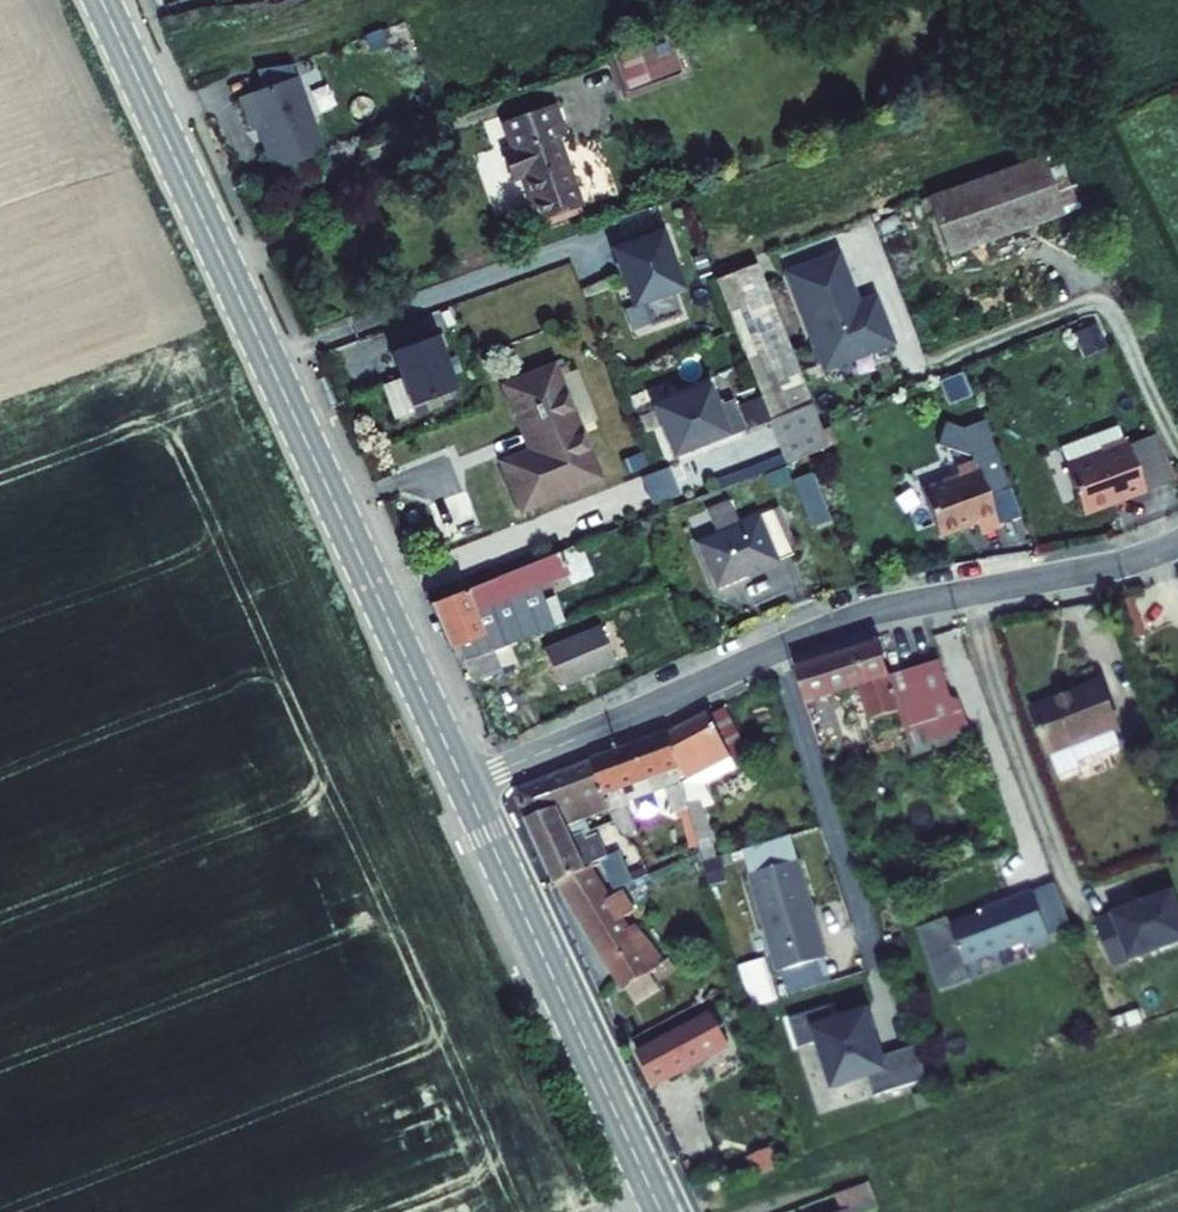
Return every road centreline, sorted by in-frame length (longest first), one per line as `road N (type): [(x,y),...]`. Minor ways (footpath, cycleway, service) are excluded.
road 1 (secondary): [(101,0),(465,786)]
road 2 (residential): [(465,786),(844,620),(1177,543)]
road 3 (secondary): [(465,786),(661,1211)]

